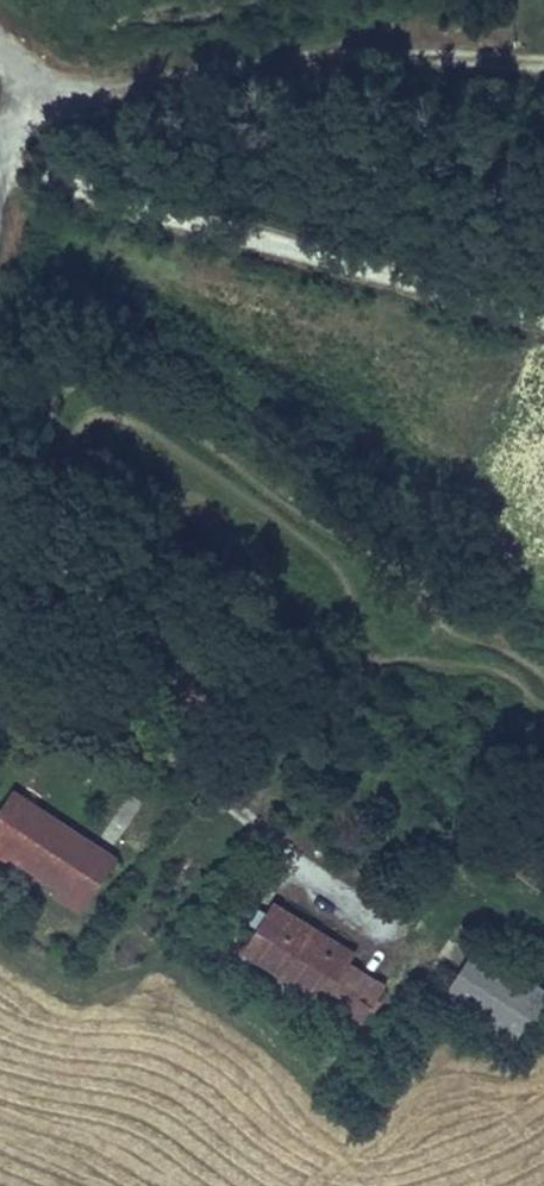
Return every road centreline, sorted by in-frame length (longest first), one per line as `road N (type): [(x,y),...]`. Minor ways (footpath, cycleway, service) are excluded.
road 1 (track): [(0,173),(333,249),(543,318)]
road 2 (track): [(0,91),(488,33)]

